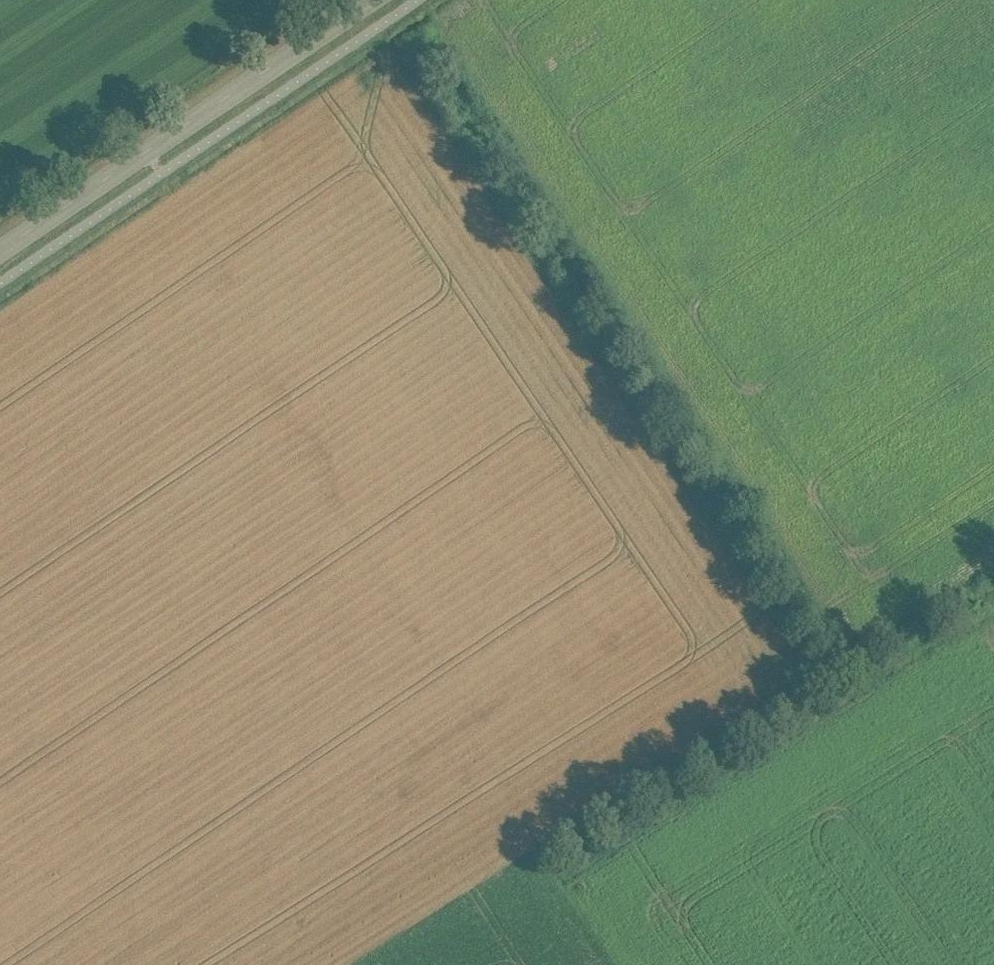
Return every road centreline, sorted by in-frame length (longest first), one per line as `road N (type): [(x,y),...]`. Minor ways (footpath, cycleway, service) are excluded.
road 1 (tertiary): [(370,0),(0,251)]

